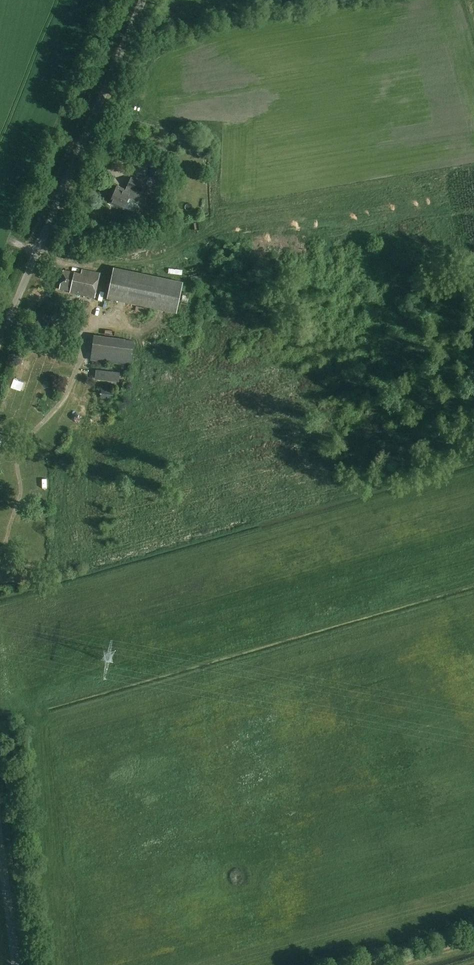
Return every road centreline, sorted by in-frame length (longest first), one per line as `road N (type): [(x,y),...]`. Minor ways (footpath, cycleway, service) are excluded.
road 1 (unclassified): [(0,341),(142,0)]
road 2 (unclassified): [(16,964),(0,845)]

